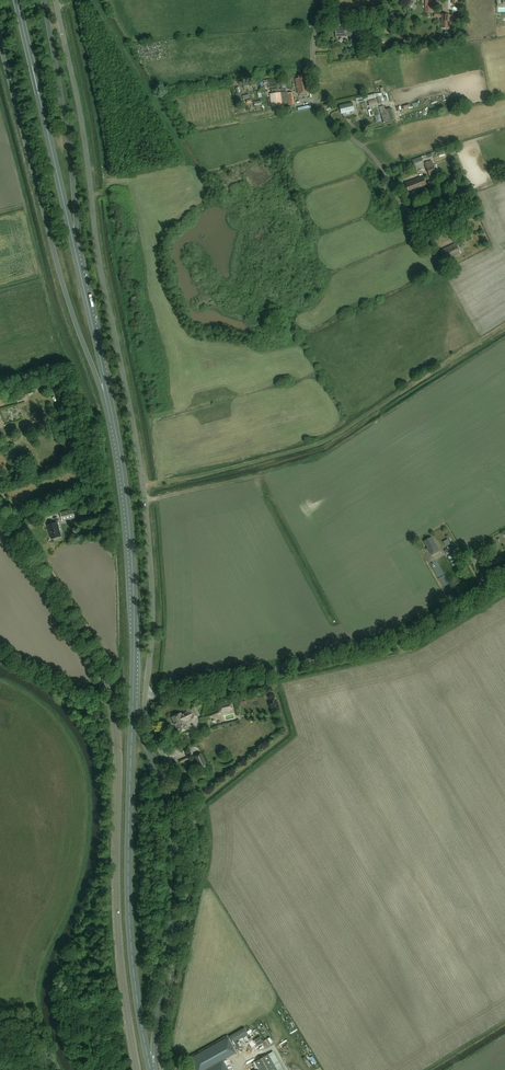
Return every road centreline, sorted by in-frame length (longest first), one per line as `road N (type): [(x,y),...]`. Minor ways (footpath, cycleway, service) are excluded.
road 1 (unclassified): [(146,699),(153,620),(147,518),(55,0)]
road 2 (trunk): [(150,1069),(131,939),(128,537),(112,421)]
road 3 (unclassified): [(137,1069),(117,916),(111,704),(88,648),(0,511)]
road 4 (track): [(504,325),(324,440),(143,487)]
road 5 (trunk): [(0,41),(59,271),(112,421)]
road 6 (unclassified): [(162,1069),(161,1035),(197,844),(184,790),(149,730),(146,699)]
road 7 (unclassified): [(146,699),(395,642),(504,579)]
road 8 (unclassified): [(435,265),(376,165),(318,105),(314,46),(323,0)]
road 9 (trunk): [(77,260),(16,0)]
road 10 (trunk): [(77,260),(69,137),(43,0)]
road 11 (trunk): [(112,421),(77,260)]

